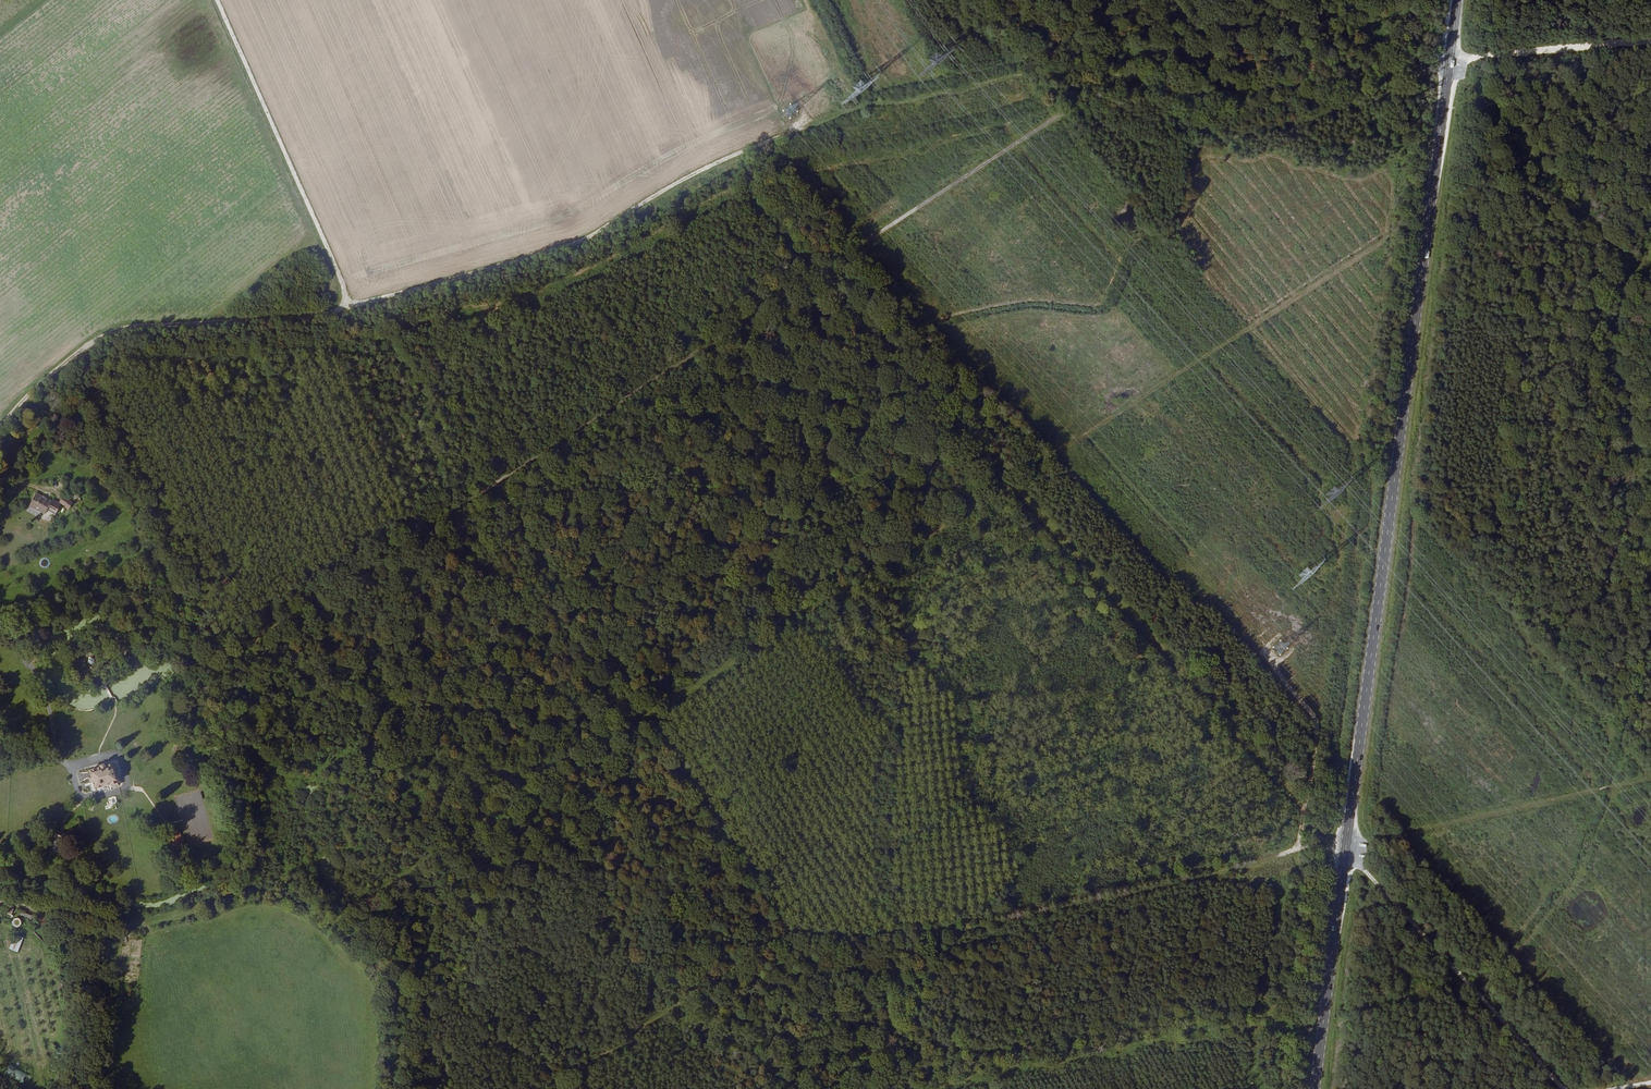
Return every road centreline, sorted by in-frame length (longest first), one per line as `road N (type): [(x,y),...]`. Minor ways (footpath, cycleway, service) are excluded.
road 1 (track): [(1449,58),(1388,68),(1358,56),(1326,72),(1207,85),(1053,73),(855,111),(722,166),(592,245),(324,315),(114,331),(61,365),(0,427)]
road 2 (track): [(1428,228),(1009,483),(351,913)]
road 3 (primary): [(1457,0),(1315,1088)]
road 4 (track): [(1106,81),(205,677)]
road 5 (track): [(388,301),(896,1088)]
road 6 (track): [(722,166),(1307,810)]
road 7 (track): [(1337,845),(906,933),(795,932),(557,1088)]
road 8 (track): [(1354,861),(1562,1088)]
road 9 (track): [(1650,282),(1449,58)]
road 10 (track): [(1650,780),(1357,839)]
road 11 (track): [(1449,58),(1650,40)]
road 12 (track): [(57,754),(44,688),(26,650),(0,627)]

